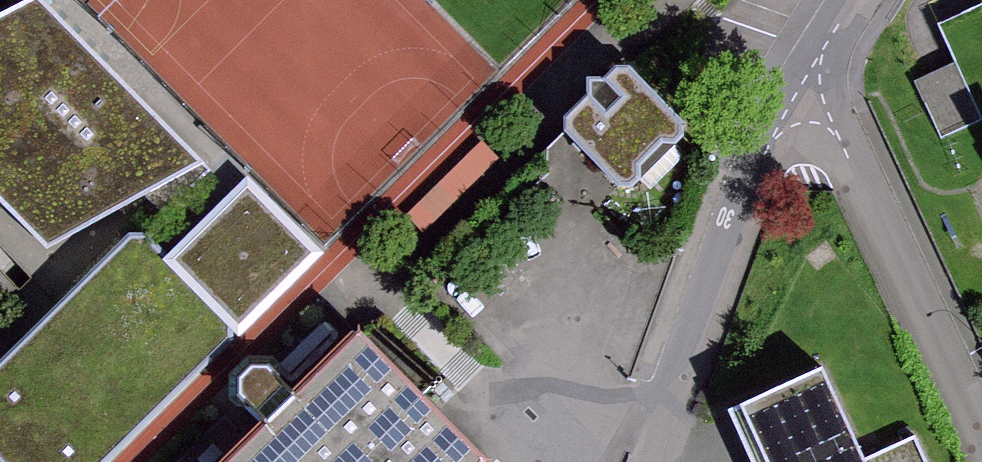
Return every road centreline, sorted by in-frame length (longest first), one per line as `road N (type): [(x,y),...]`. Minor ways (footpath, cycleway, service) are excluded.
road 1 (residential): [(812,70),(775,123),(639,461)]
road 2 (residential): [(812,70),(859,198),(981,457)]

